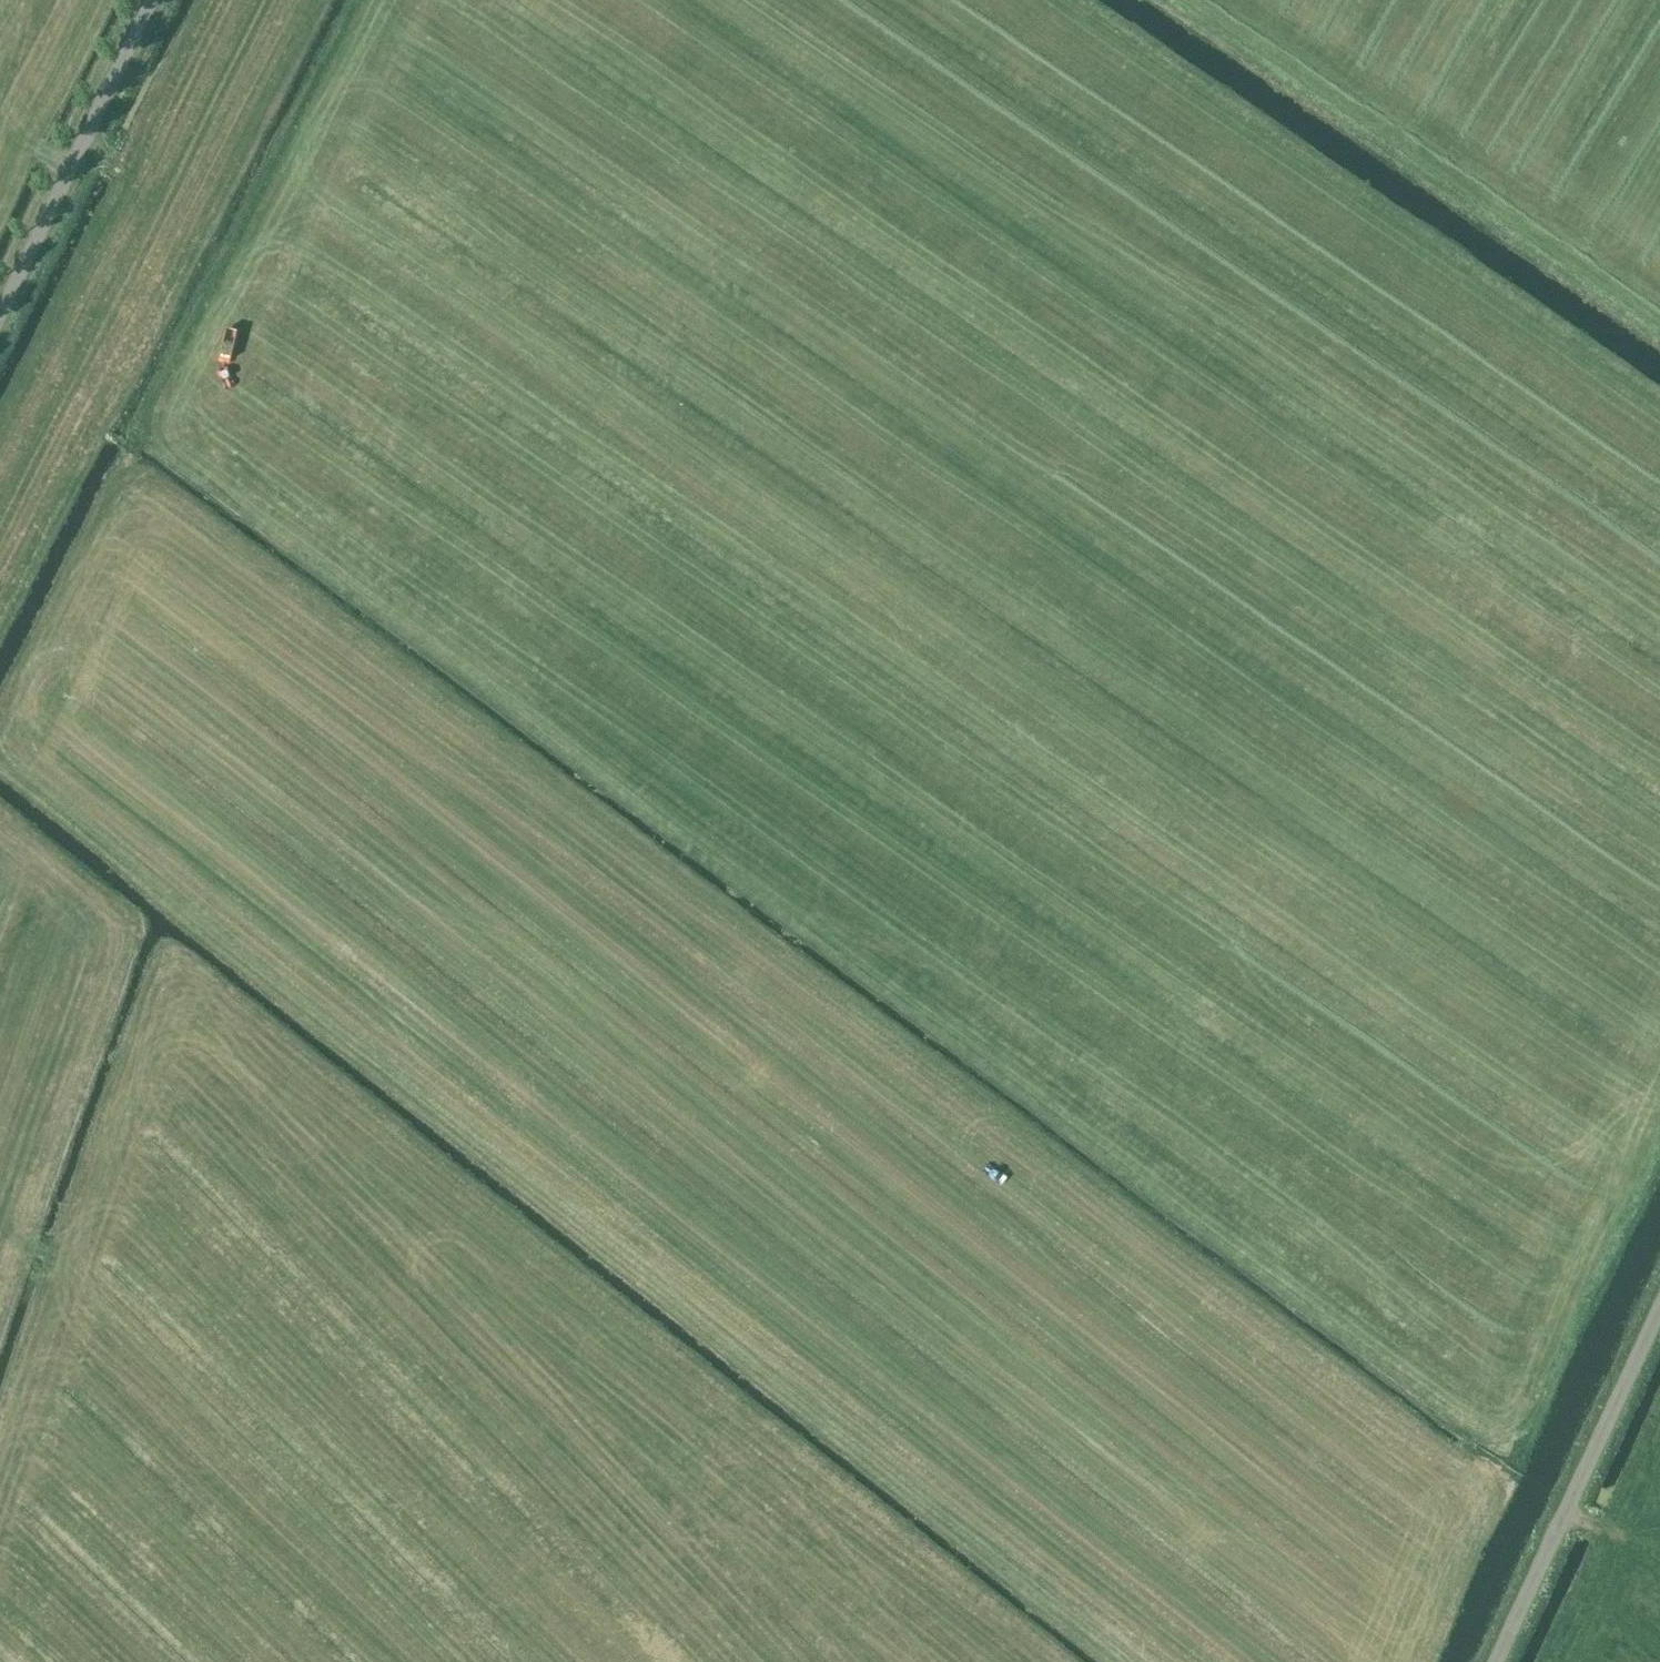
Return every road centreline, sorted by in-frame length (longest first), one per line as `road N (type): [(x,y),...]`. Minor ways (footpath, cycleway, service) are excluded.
road 1 (unclassified): [(1501,1661),(1659,1313)]
road 2 (unclassified): [(0,312),(157,0)]

